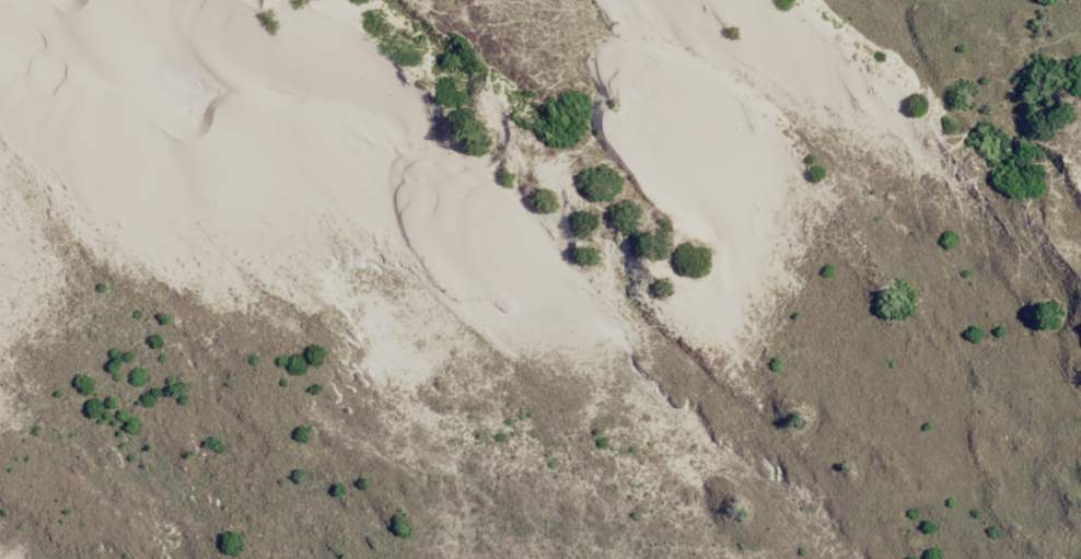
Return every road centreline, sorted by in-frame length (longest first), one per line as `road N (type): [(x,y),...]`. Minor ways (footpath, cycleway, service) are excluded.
road 1 (residential): [(662,0),(1080,36)]

